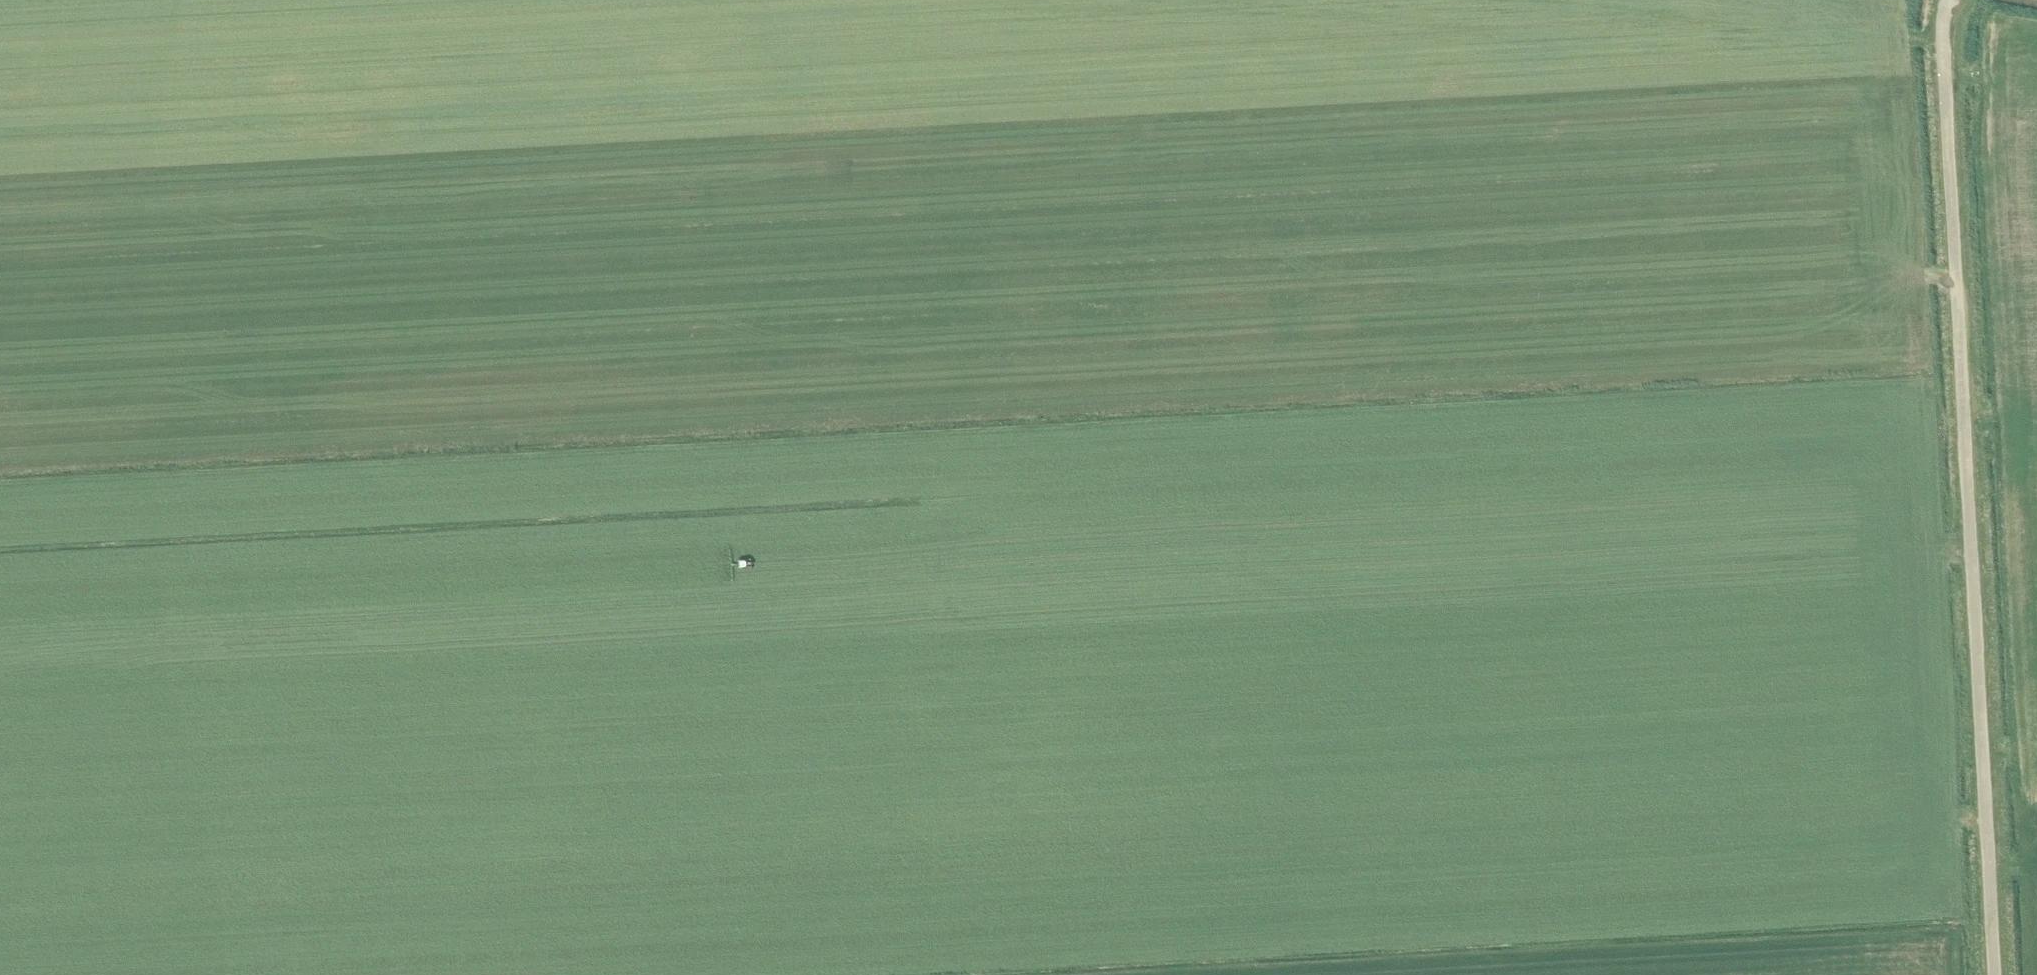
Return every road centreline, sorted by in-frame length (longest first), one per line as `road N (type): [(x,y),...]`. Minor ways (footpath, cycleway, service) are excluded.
road 1 (unclassified): [(1997,974),(1943,29),(1950,0)]

